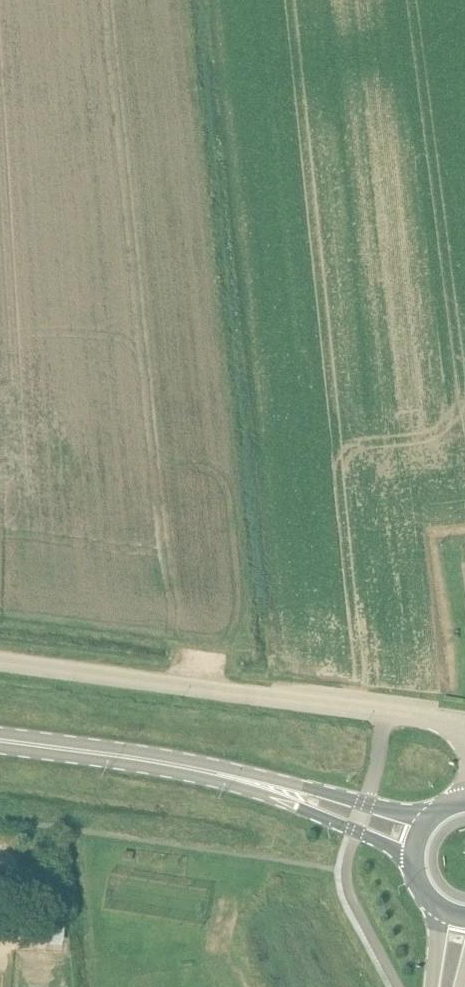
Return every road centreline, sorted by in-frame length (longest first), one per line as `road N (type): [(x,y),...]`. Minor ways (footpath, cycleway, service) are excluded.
road 1 (unclassified): [(464,723),(0,663)]
road 2 (primary): [(428,817),(186,767)]
road 3 (primary): [(186,767),(355,831),(413,863)]
road 4 (primary): [(186,767),(0,744)]

